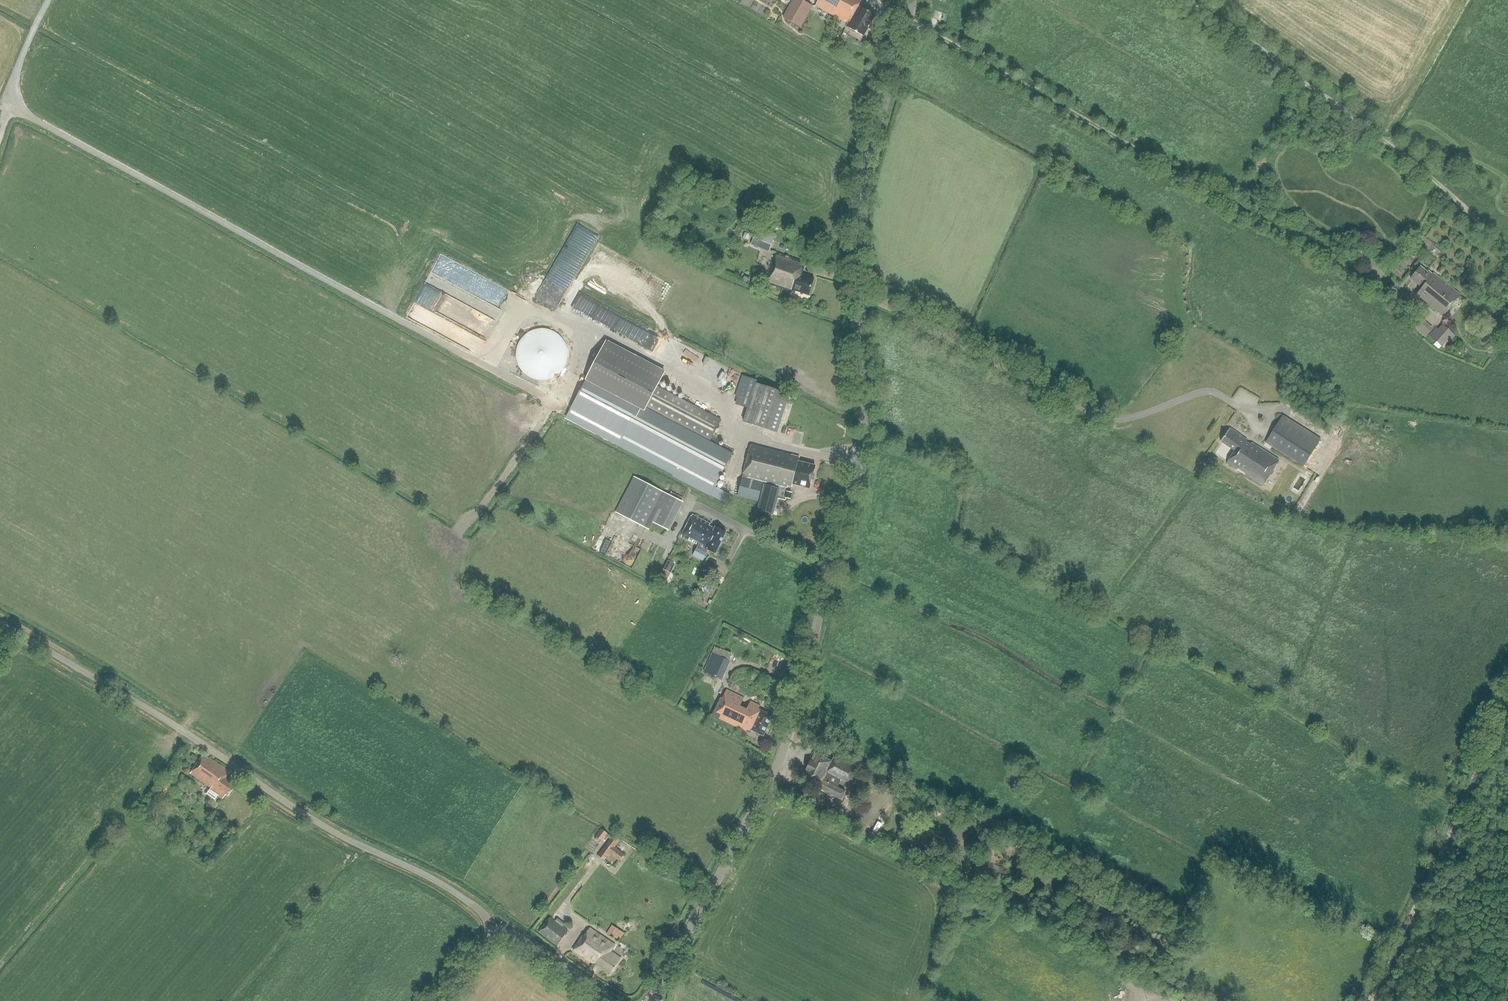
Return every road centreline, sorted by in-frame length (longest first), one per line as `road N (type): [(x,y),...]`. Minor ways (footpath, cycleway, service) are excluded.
road 1 (tertiary): [(650,1000),(781,760),(863,436),(859,197),(912,0)]
road 2 (track): [(859,295),(1297,513),(1507,533)]
road 3 (track): [(880,0),(1344,268),(1394,287)]
road 4 (residential): [(497,934),(470,903),(349,840),(175,724),(0,623)]
road 5 (track): [(10,107),(487,368)]
road 6 (track): [(1187,0),(1397,148),(1507,250)]
road 7 (track): [(1430,877),(1507,712)]
road 8 (track): [(48,0),(12,83),(0,139)]
road 9 (track): [(1373,1000),(1430,877)]
road 10 (tertiary): [(610,1000),(516,936),(497,934)]

